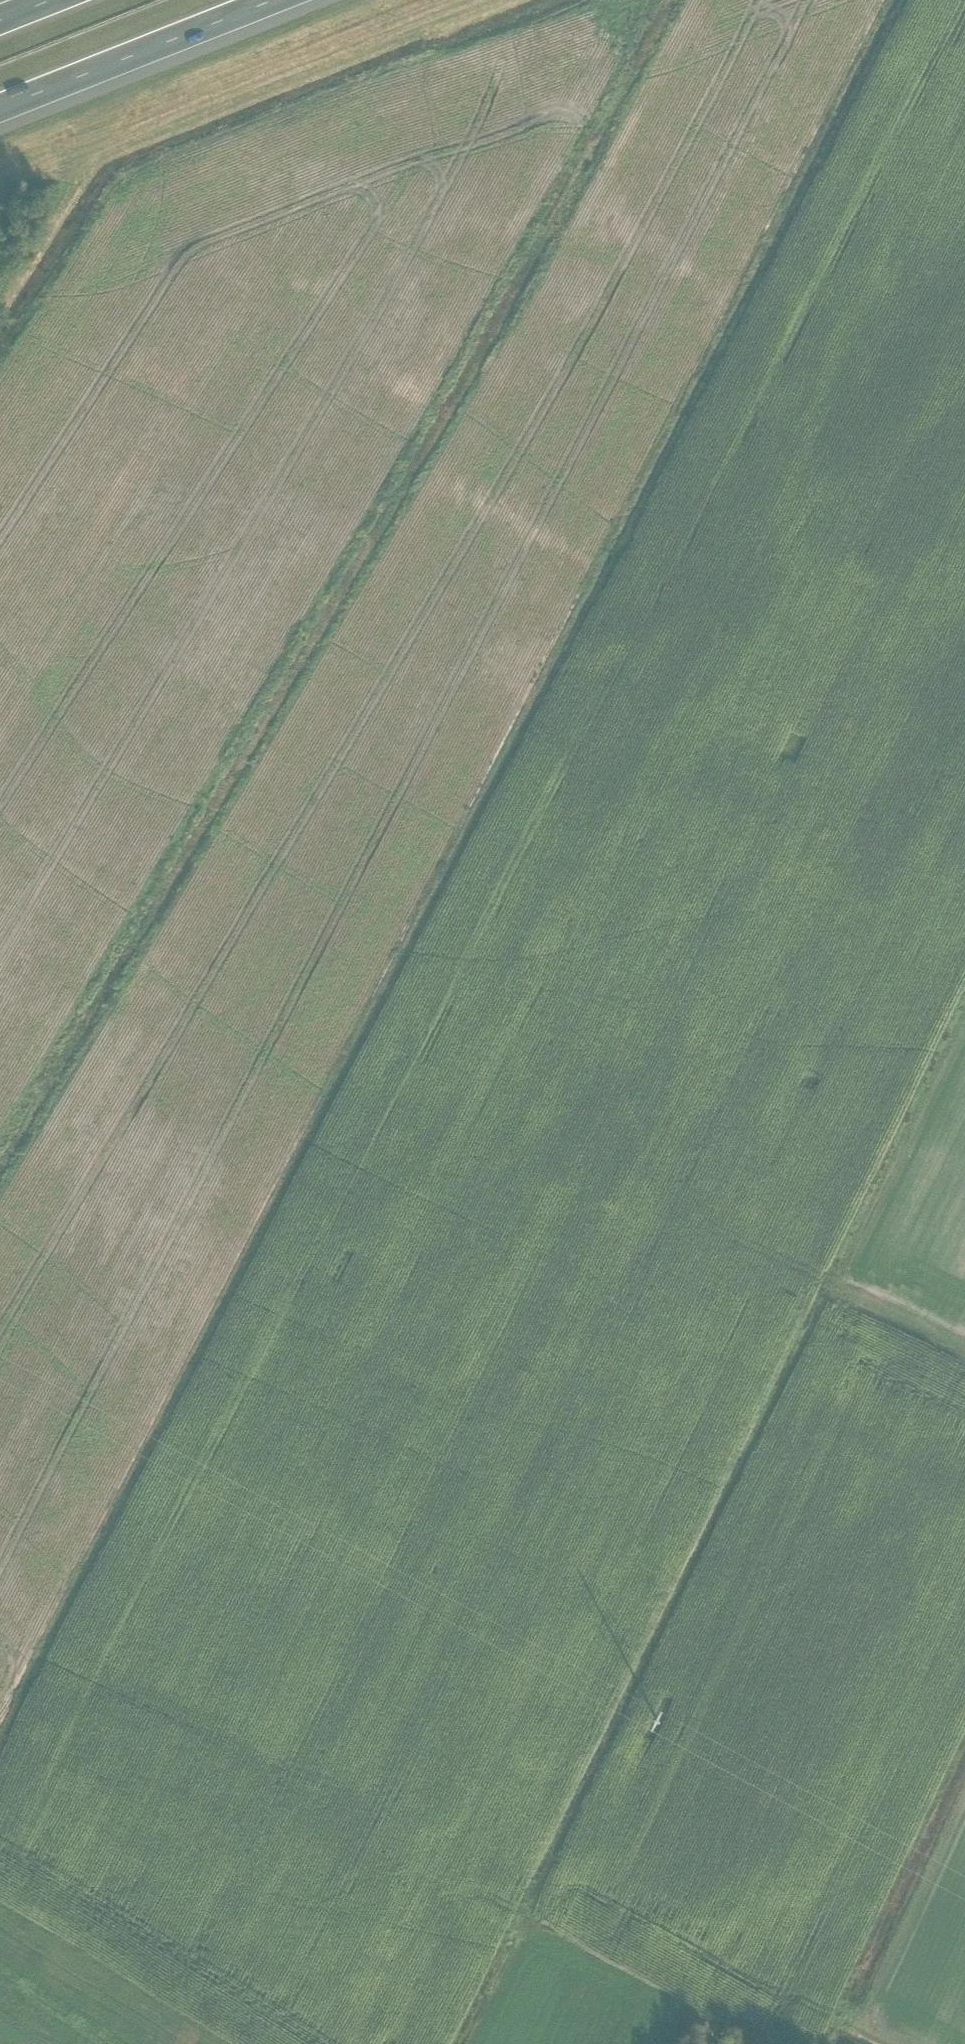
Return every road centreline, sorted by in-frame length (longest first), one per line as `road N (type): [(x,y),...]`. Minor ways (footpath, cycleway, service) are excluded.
road 1 (motorway): [(0,108),(275,0)]

